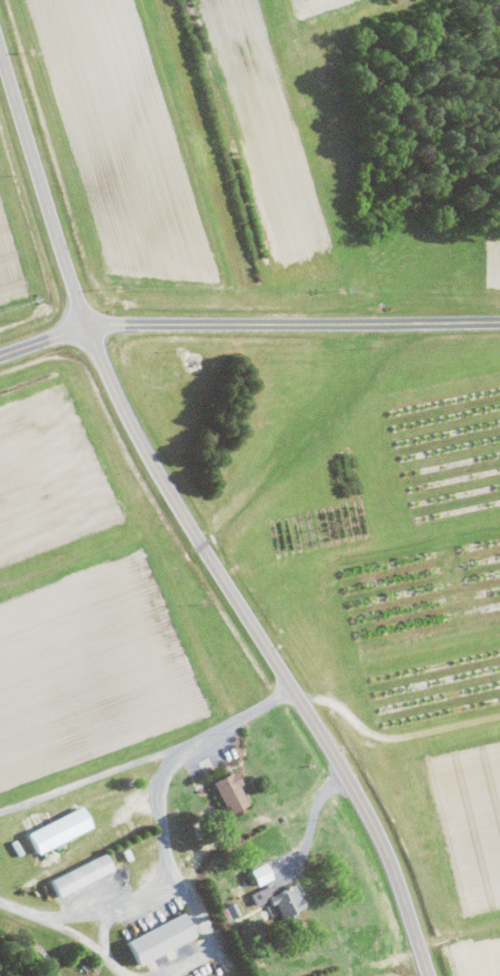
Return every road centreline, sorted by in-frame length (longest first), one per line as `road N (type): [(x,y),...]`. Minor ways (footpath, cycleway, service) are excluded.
road 1 (residential): [(429,975),(368,814),(176,507),(113,388),(86,326),(0,46)]
road 2 (residential): [(499,323),(86,326)]

